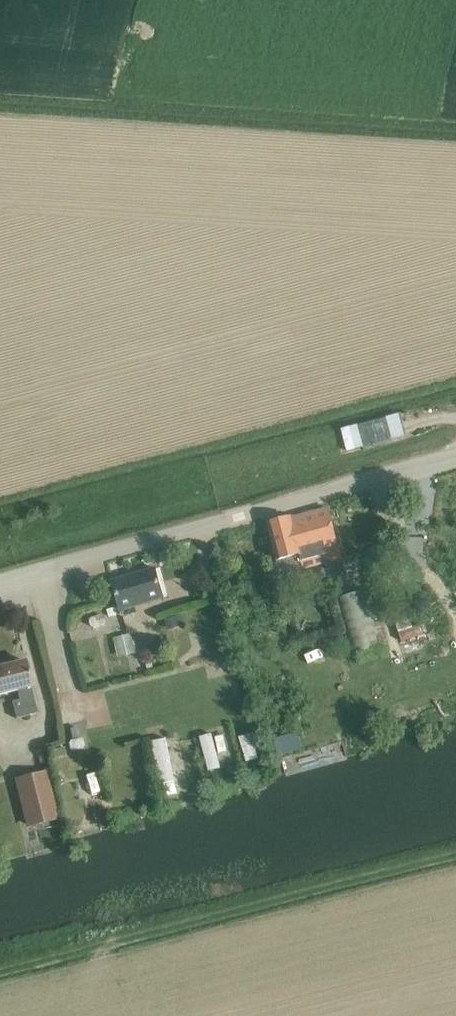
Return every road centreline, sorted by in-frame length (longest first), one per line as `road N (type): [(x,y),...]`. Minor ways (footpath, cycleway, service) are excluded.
road 1 (unclassified): [(0,580),(455,461)]

